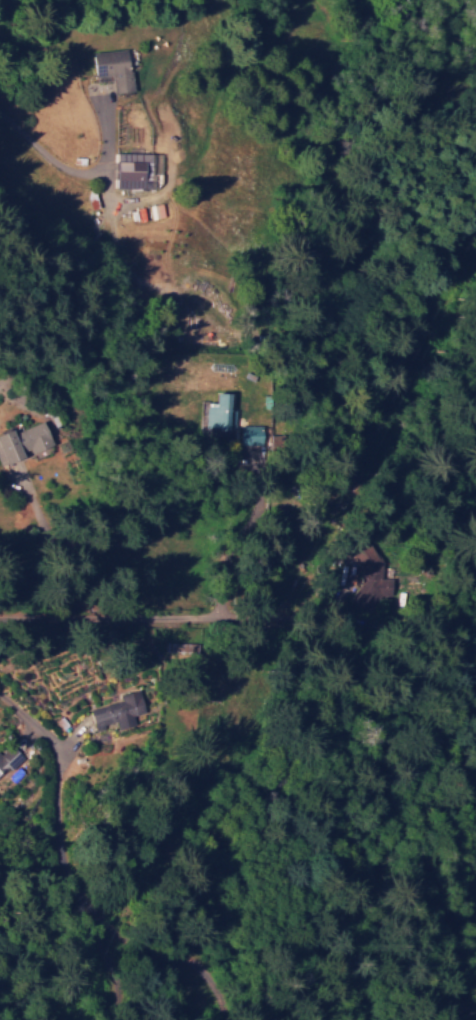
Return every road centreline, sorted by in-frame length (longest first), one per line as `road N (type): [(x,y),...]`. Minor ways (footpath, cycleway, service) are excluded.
road 1 (residential): [(0,615),(283,614)]
road 2 (residential): [(283,614),(200,735)]

